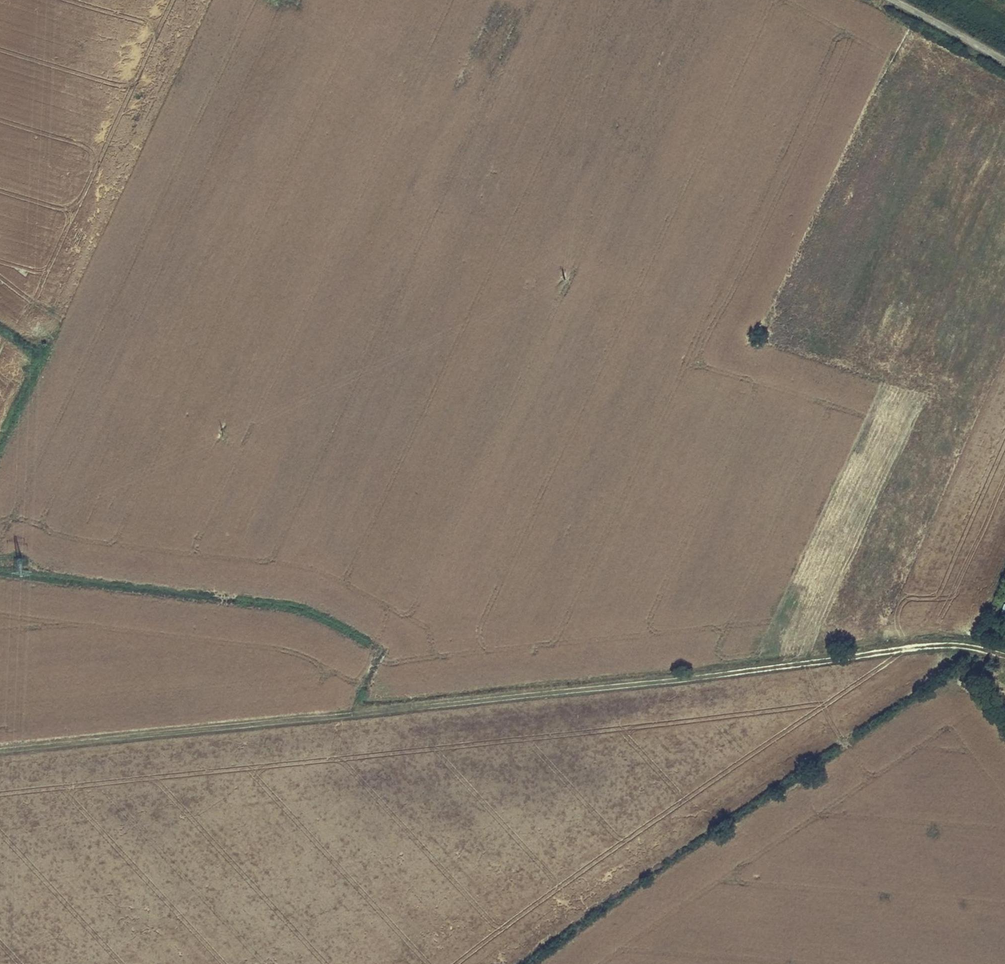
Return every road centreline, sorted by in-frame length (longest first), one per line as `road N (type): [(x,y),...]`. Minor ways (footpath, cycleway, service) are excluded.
road 1 (track): [(0,751),(615,688),(884,650),(943,646),(1004,658)]
road 2 (unclassified): [(897,0),(1004,59)]

